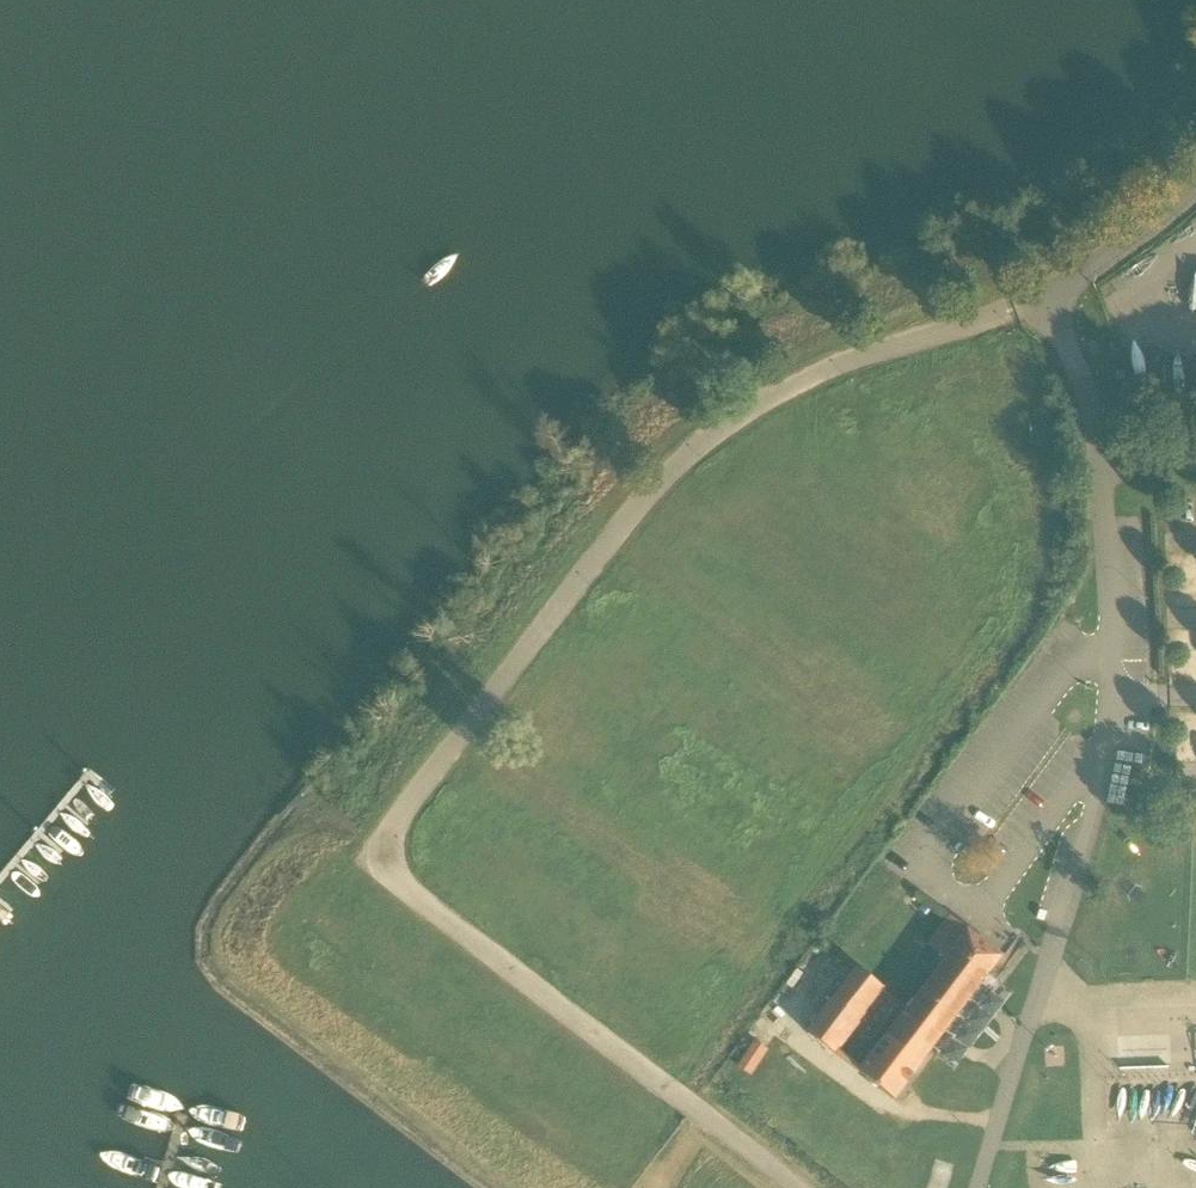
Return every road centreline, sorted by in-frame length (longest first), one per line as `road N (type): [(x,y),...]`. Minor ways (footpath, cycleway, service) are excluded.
road 1 (unclassified): [(1090,411),(1051,297),(1146,238),(1195,193)]

